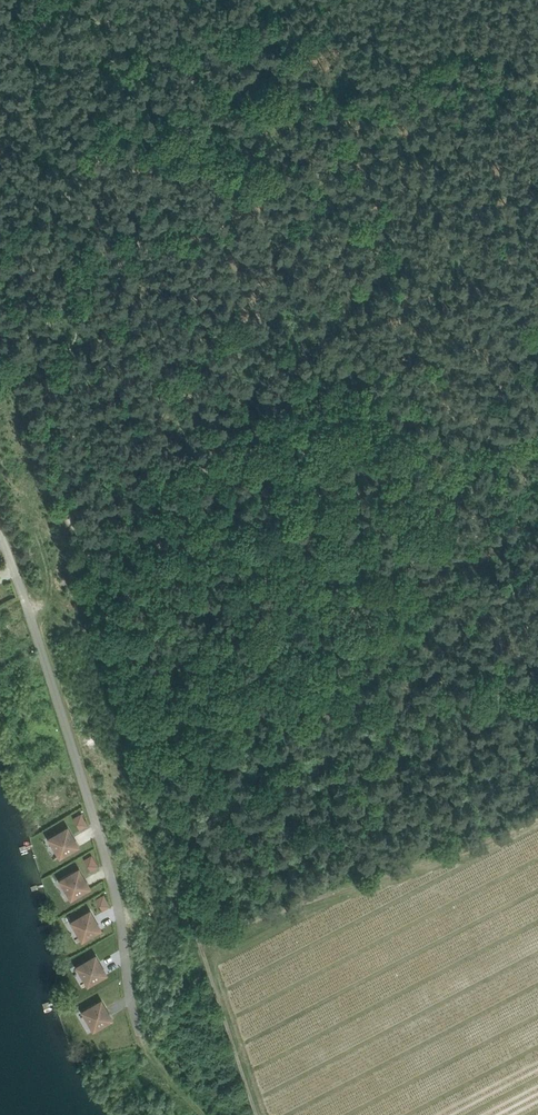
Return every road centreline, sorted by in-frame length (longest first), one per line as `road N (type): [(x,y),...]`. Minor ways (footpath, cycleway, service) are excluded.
road 1 (track): [(108,0),(121,52),(105,99),(110,192),(74,262),(74,331),(46,377),(45,416),(84,551),(111,577),(179,618),(185,631),(181,723),(410,699),(479,688),(537,666)]

